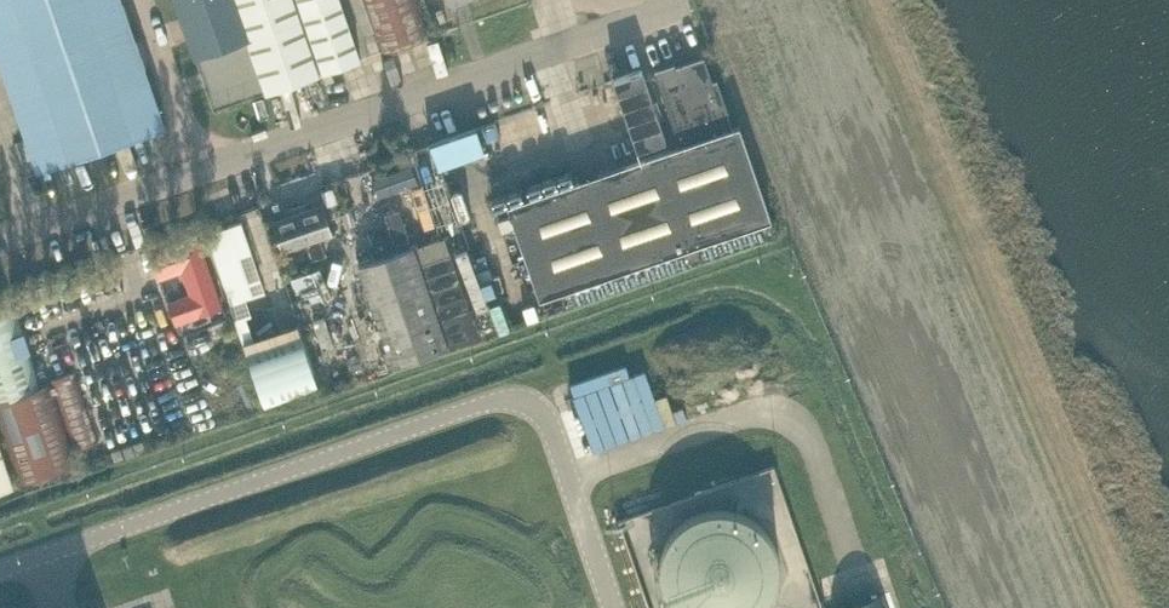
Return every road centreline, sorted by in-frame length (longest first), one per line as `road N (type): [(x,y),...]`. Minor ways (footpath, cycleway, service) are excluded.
road 1 (unclassified): [(0,240),(658,14)]

